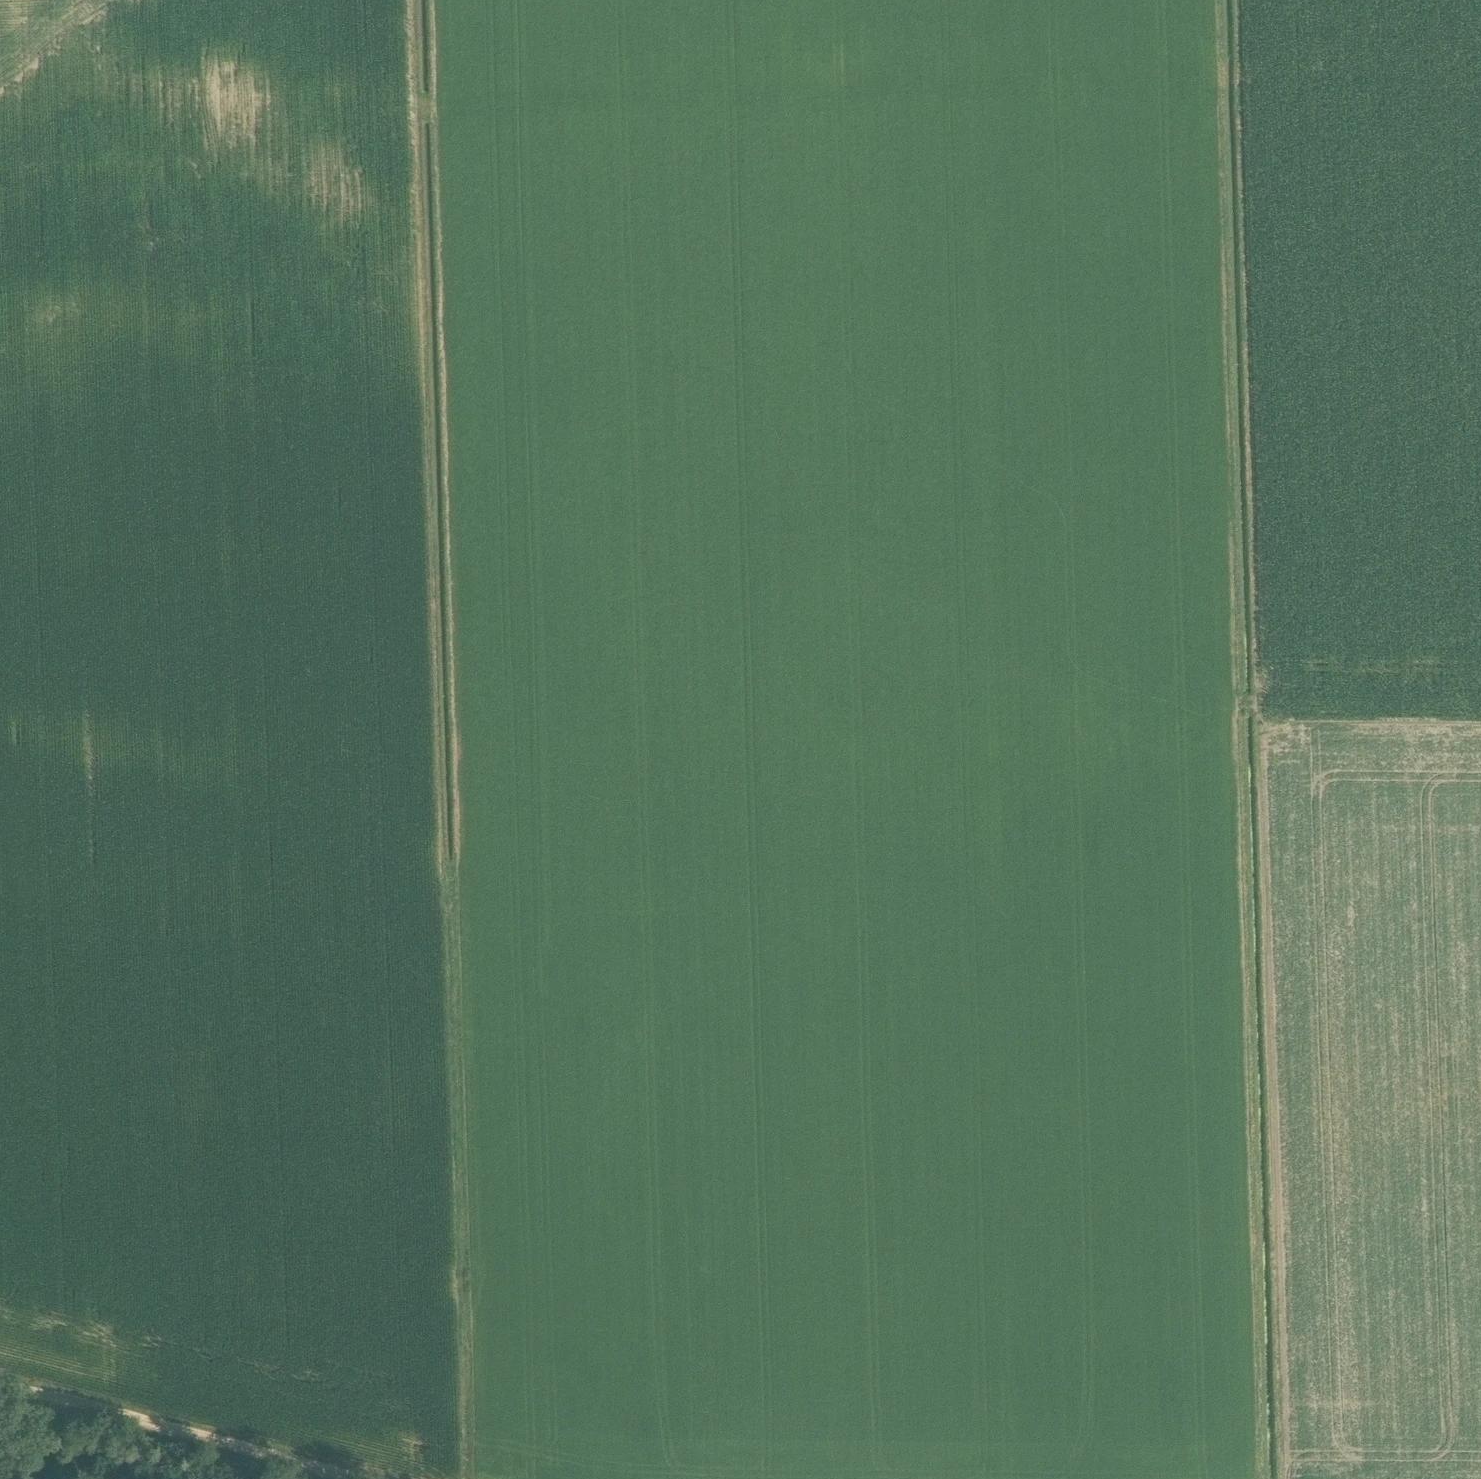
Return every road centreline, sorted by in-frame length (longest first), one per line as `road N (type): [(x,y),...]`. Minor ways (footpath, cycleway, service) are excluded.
road 1 (track): [(437,108),(1480,68)]
road 2 (track): [(0,1391),(351,1478)]

